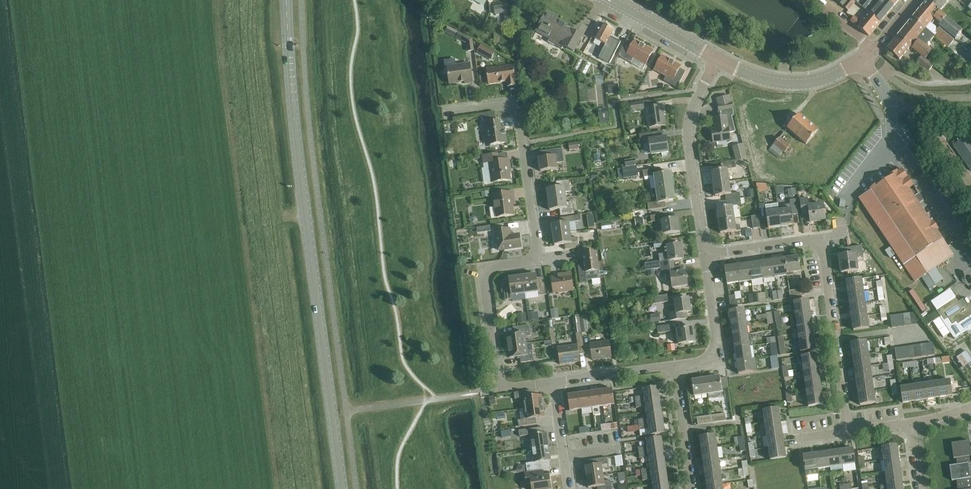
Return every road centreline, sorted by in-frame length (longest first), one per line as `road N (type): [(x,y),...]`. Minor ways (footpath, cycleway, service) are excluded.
road 1 (tertiary): [(343,488),(286,0)]
road 2 (residential): [(553,383),(500,389),(484,271),(536,259),(517,105),(450,113)]
road 3 (residential): [(705,255),(689,126),(717,62)]
road 4 (residential): [(846,434),(820,239)]
road 5 (tertiary): [(862,59),(836,77),(799,85),(717,62)]
road 6 (residential): [(675,367),(721,361),(705,255)]
road 7 (tertiary): [(717,62),(605,0)]
road 8 (residential): [(675,367),(553,383)]
road 9 (residential): [(692,488),(675,367)]

